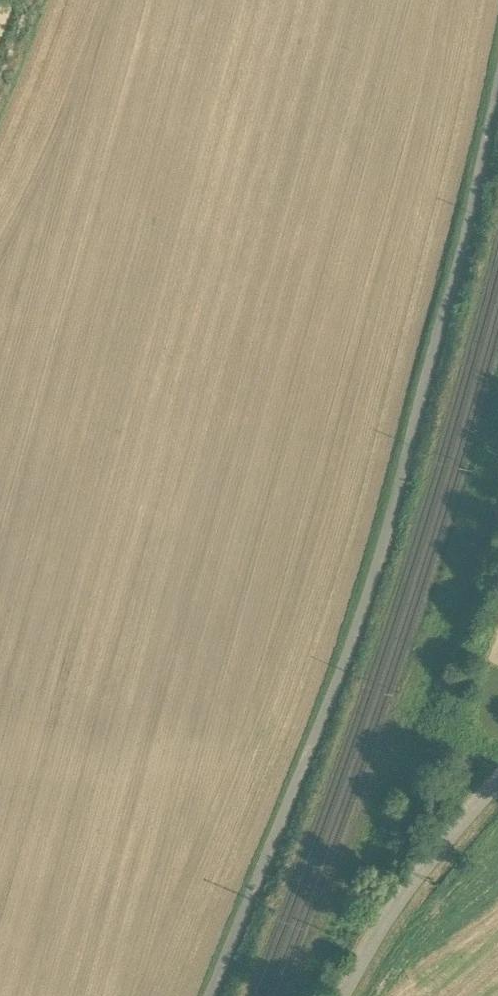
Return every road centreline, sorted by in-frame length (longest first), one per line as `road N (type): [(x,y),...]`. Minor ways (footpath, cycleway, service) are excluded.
road 1 (track): [(211,995),(376,574),(497,88)]
road 2 (unclassified): [(339,995),(377,924),(497,776)]

